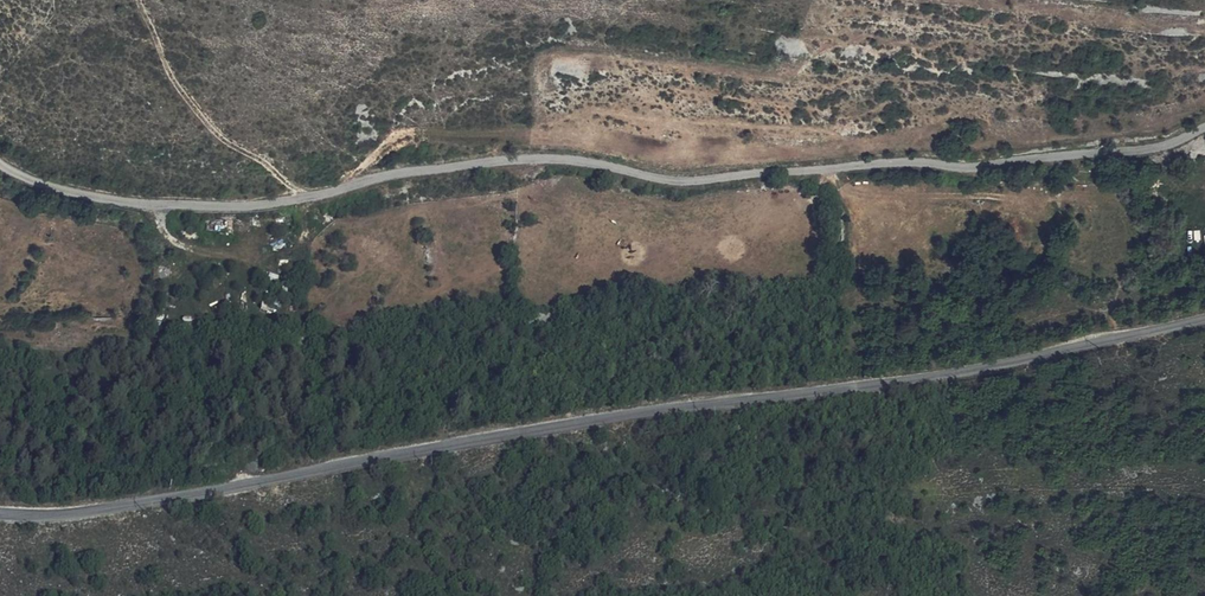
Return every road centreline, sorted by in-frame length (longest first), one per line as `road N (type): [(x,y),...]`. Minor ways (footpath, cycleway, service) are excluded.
road 1 (unclassified): [(1204,128),(1162,147),(1083,155),(688,181),(581,160),(507,160),(394,174),(251,207),(146,205),(66,191),(0,164)]
road 2 (unclassified): [(0,514),(104,509),(590,420),(920,378),(1204,316)]
road 3 (track): [(301,200),(205,120),(172,77),(141,0)]

